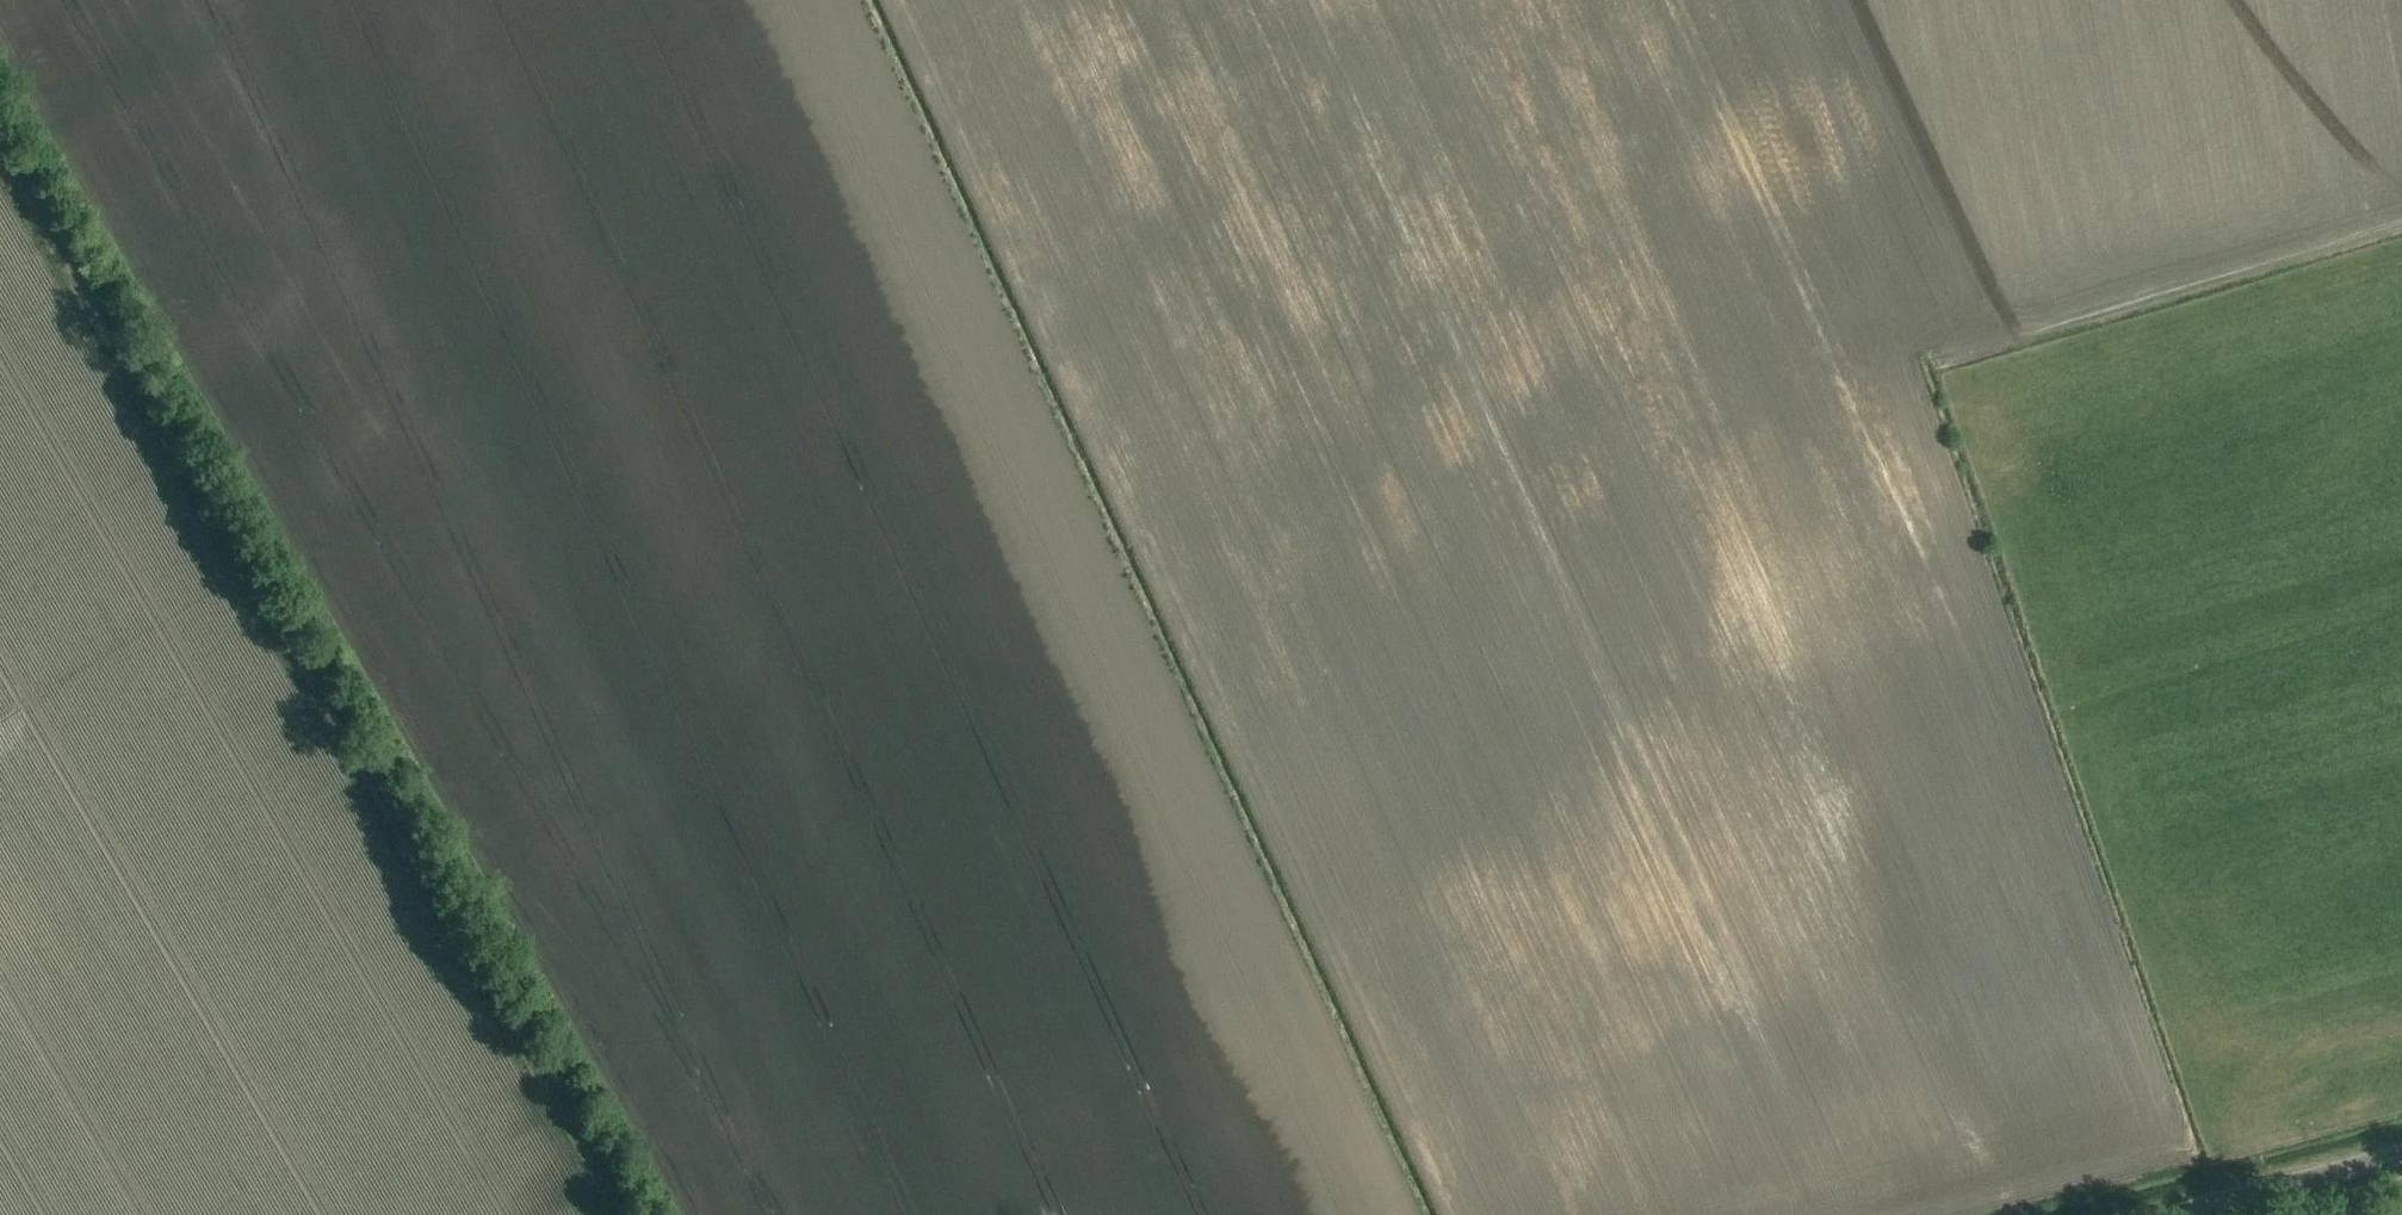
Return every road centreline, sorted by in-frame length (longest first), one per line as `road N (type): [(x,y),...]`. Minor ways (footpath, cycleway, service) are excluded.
road 1 (unclassified): [(2169,1214),(2401,1155)]

